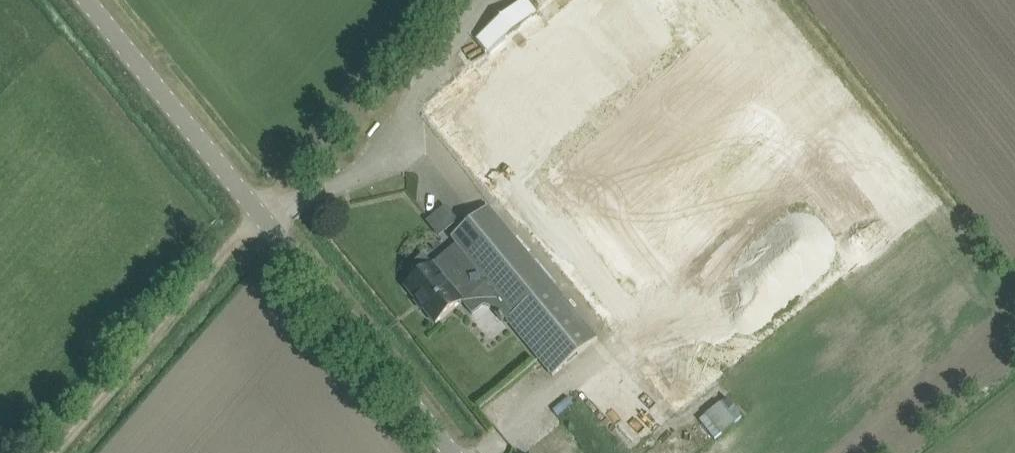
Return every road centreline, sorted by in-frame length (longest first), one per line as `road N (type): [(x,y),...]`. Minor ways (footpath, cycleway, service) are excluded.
road 1 (track): [(64,452),(449,0)]
road 2 (unclassified): [(454,452),(96,0)]

